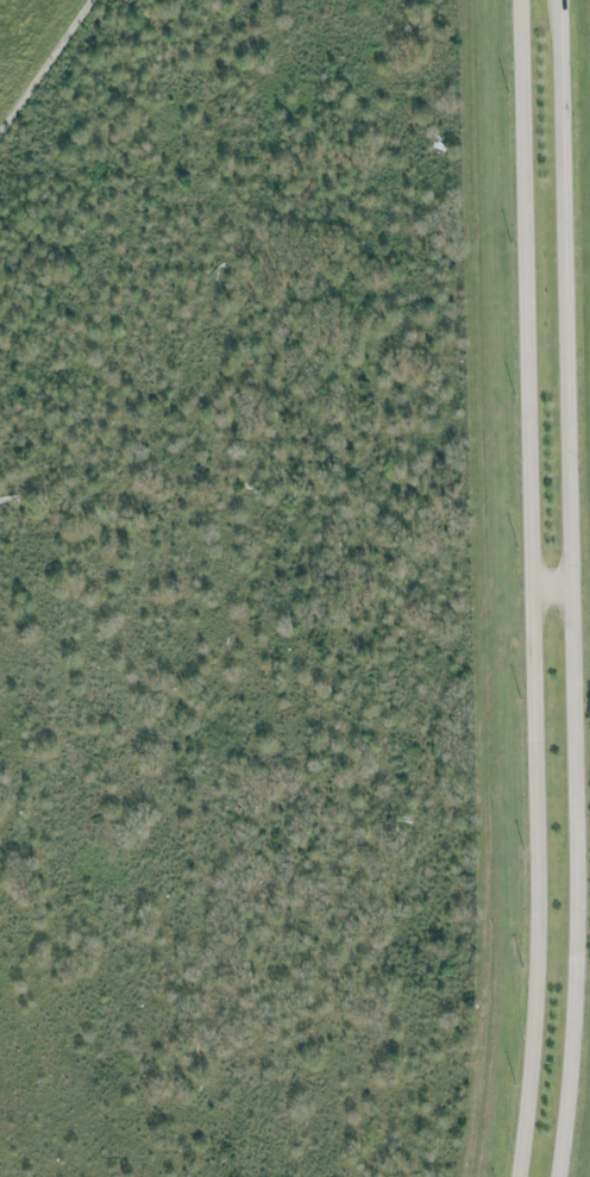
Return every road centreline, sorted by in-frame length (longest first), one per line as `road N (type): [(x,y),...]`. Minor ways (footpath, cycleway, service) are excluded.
road 1 (secondary): [(521,0),(535,909),(517,1176)]
road 2 (secondary): [(558,1176),(573,966),(555,0)]

